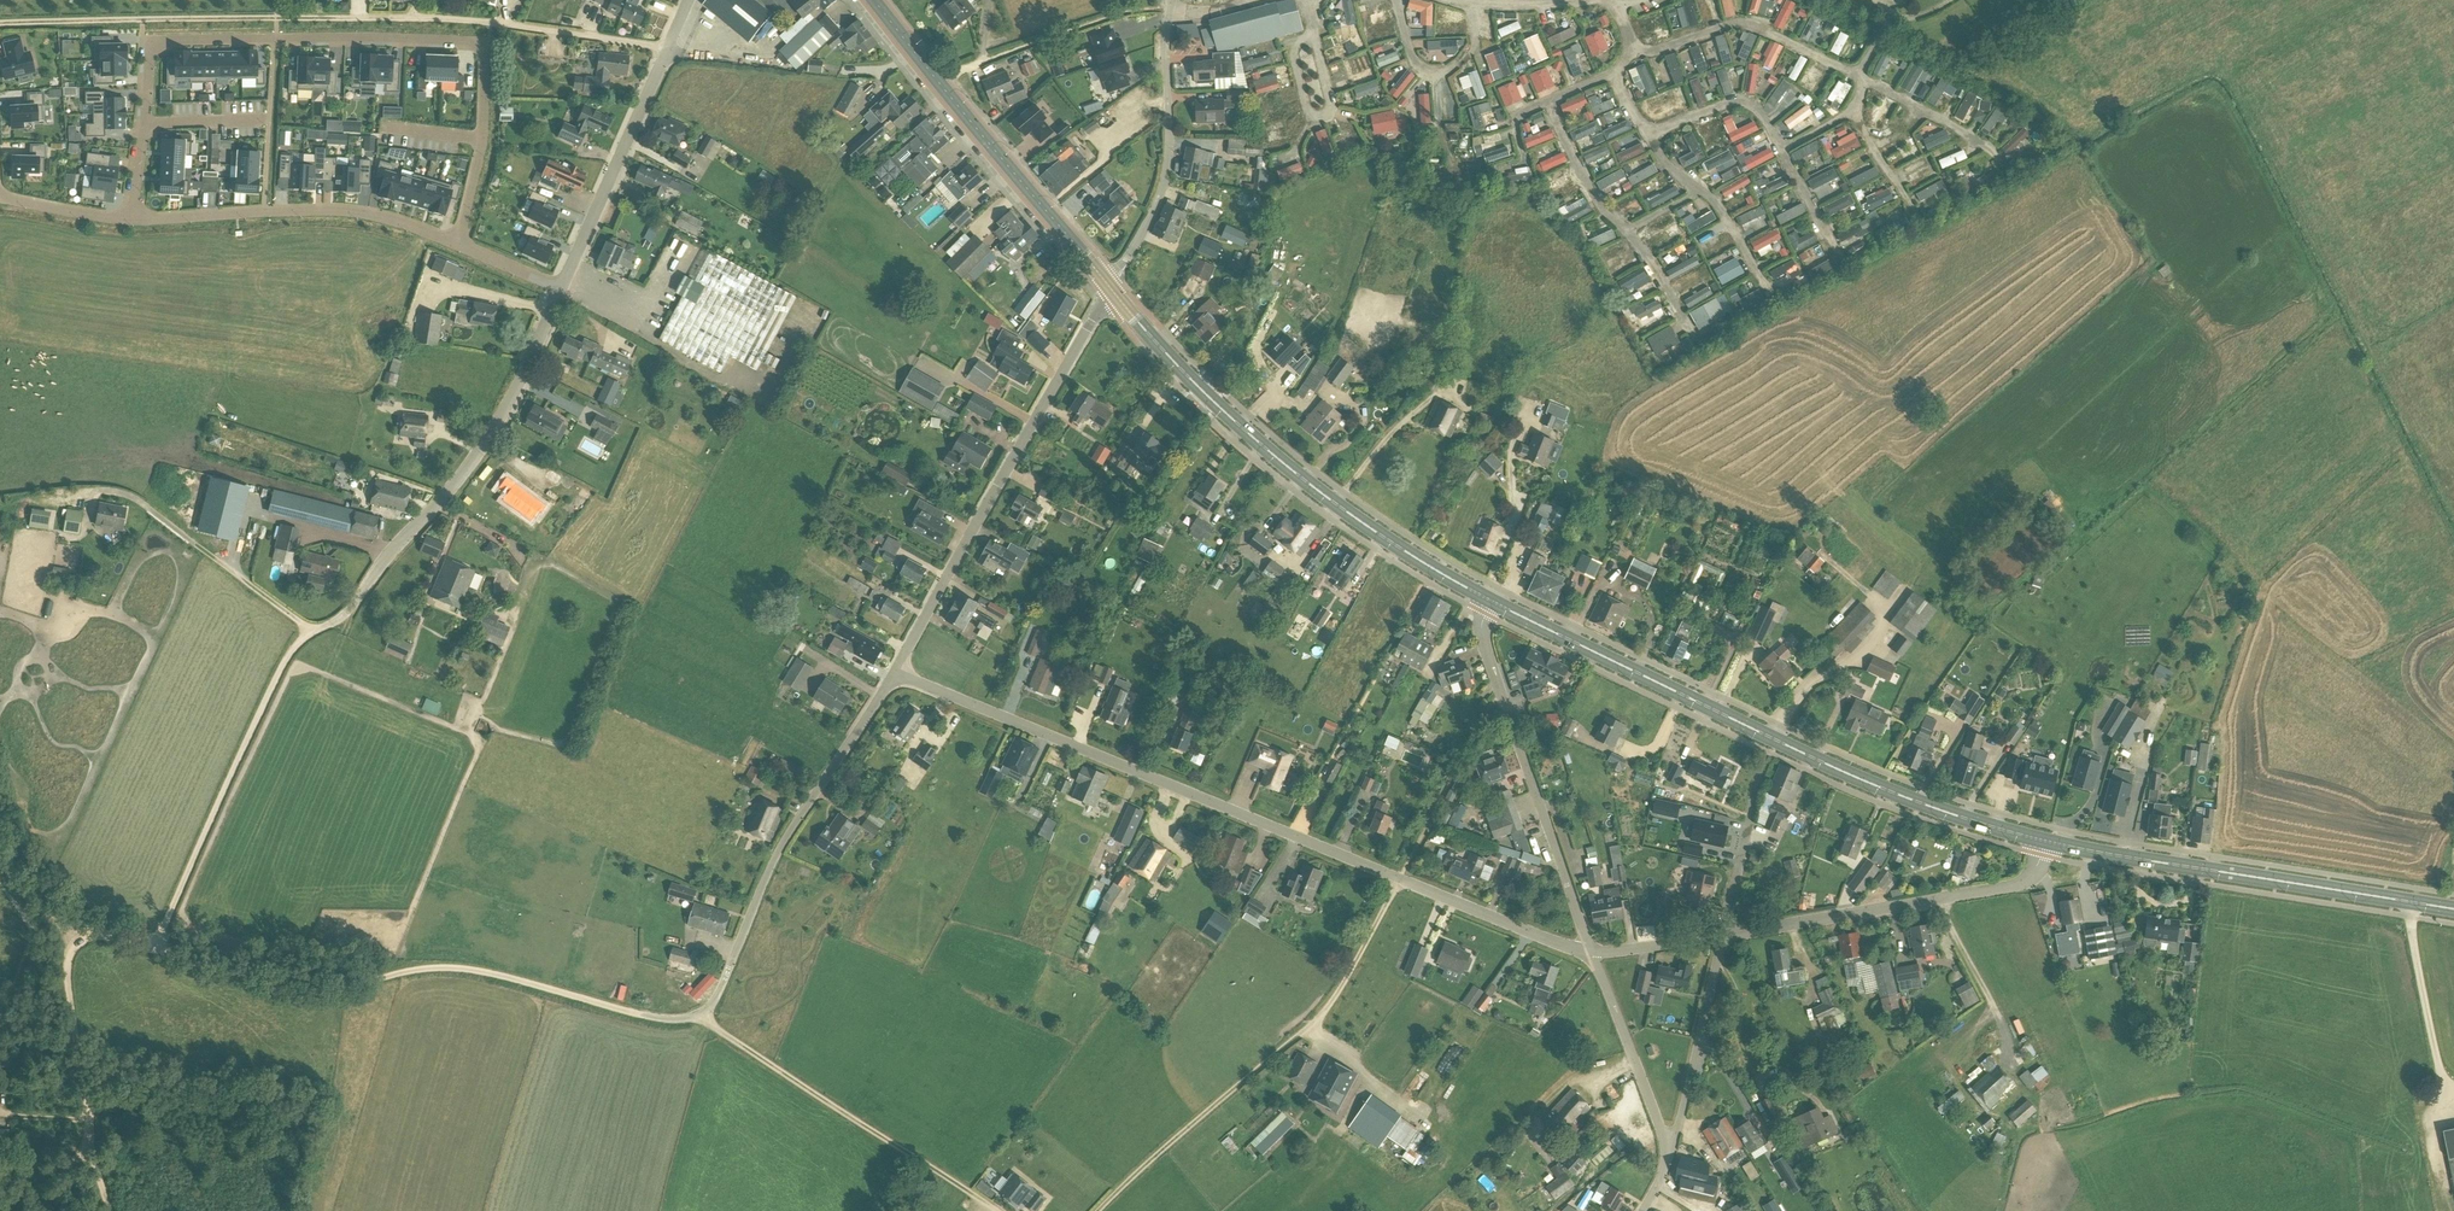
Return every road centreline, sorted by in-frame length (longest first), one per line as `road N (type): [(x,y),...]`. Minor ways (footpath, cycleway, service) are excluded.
road 1 (track): [(996,1210),(706,1013),(659,1018),(448,968),(326,991),(293,989),(151,949)]
road 2 (residential): [(896,671),(1591,952)]
road 3 (residential): [(458,246),(483,140),(486,56),(472,41),(157,42),(132,221)]
road 4 (track): [(0,23),(431,18),(667,47)]
road 5 (primary): [(2045,841),(1839,770),(1491,601)]
road 6 (primary): [(1491,601),(1375,531),(1267,449),(1112,289)]
road 7 (track): [(1097,1210),(1321,1016),(1397,877)]
road 8 (residential): [(896,671),(1112,289)]
road 9 (residential): [(313,634),(361,595),(489,438),(561,290)]
road 10 (primary): [(2453,911),(2045,841)]
road 11 (residential): [(706,1013),(780,849),(896,671)]
road 12 (residential): [(1591,952),(1484,643),(1491,601)]
road 13 (track): [(151,949),(284,658),(313,634)]
road 14 (residential): [(1724,935),(2016,885),(2033,873),(2045,841)]
road 15 (residential): [(132,221),(339,211),(458,246)]
road 16 (residential): [(561,290),(689,0)]
road 17 (residential): [(1170,9),(1166,179),(1112,289)]
road 18 (primary): [(1112,289),(938,80)]
road 19 (track): [(79,943),(70,982),(109,1210)]
road 20 (residential): [(1670,1156),(1724,935)]
road 21 (residential): [(1670,1156),(1591,952)]
road 22 (residential): [(1724,935),(1763,766)]
road 23 (residential): [(0,197),(132,221)]
road 24 (residential): [(1591,952),(1724,935)]
road 25 (track): [(79,943),(22,887),(0,847)]

